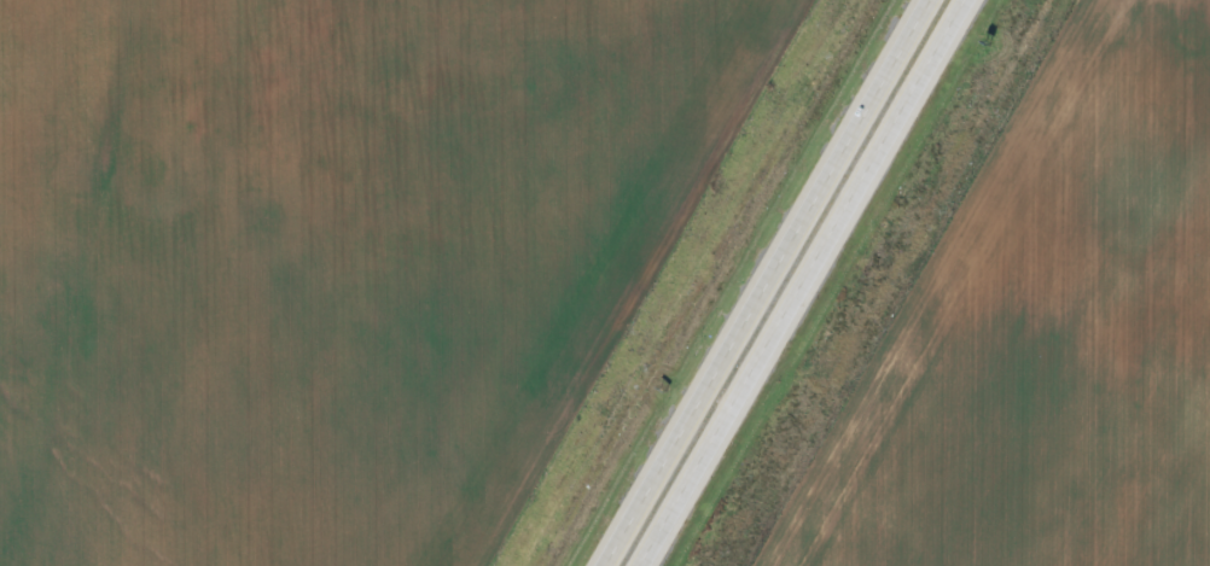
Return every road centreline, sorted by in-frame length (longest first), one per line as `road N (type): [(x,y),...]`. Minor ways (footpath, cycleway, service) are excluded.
road 1 (motorway): [(638,565),(963,0)]
road 2 (motorway): [(928,0),(603,565)]

